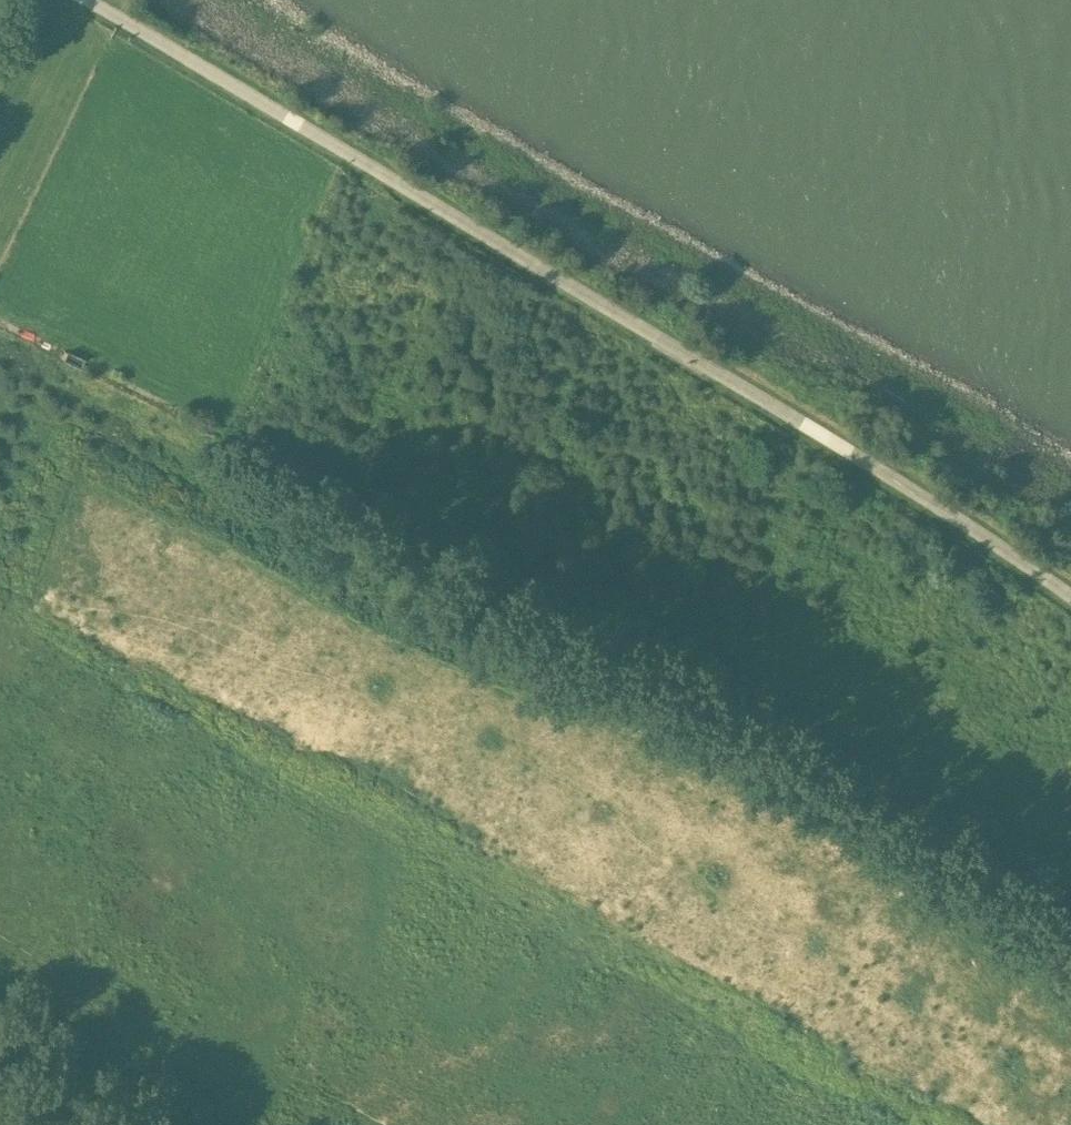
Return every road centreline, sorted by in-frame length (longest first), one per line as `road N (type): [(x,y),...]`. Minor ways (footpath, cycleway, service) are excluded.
road 1 (unclassified): [(1070,599),(879,470),(88,0)]

